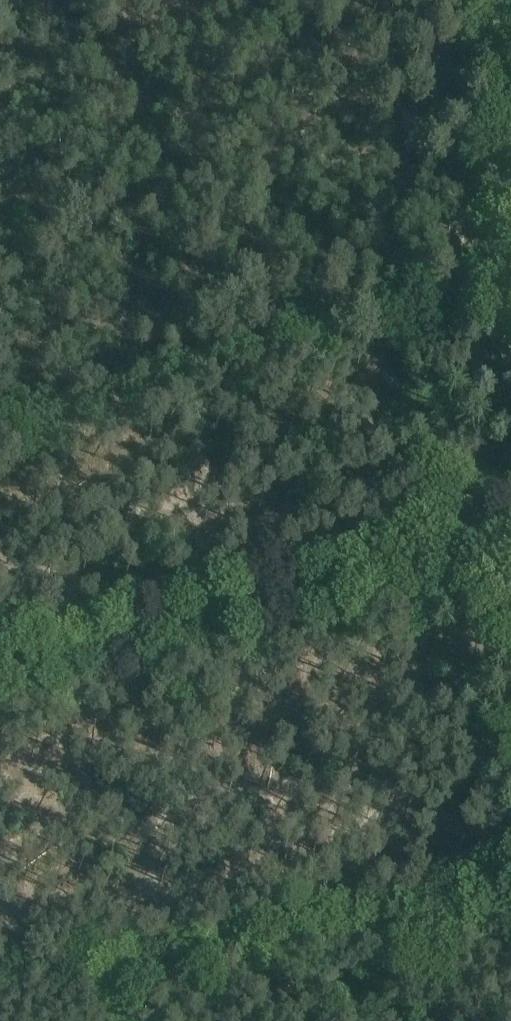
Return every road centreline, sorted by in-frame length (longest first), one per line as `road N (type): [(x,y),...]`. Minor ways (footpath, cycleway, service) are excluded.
road 1 (unclassified): [(0,680),(510,535)]

